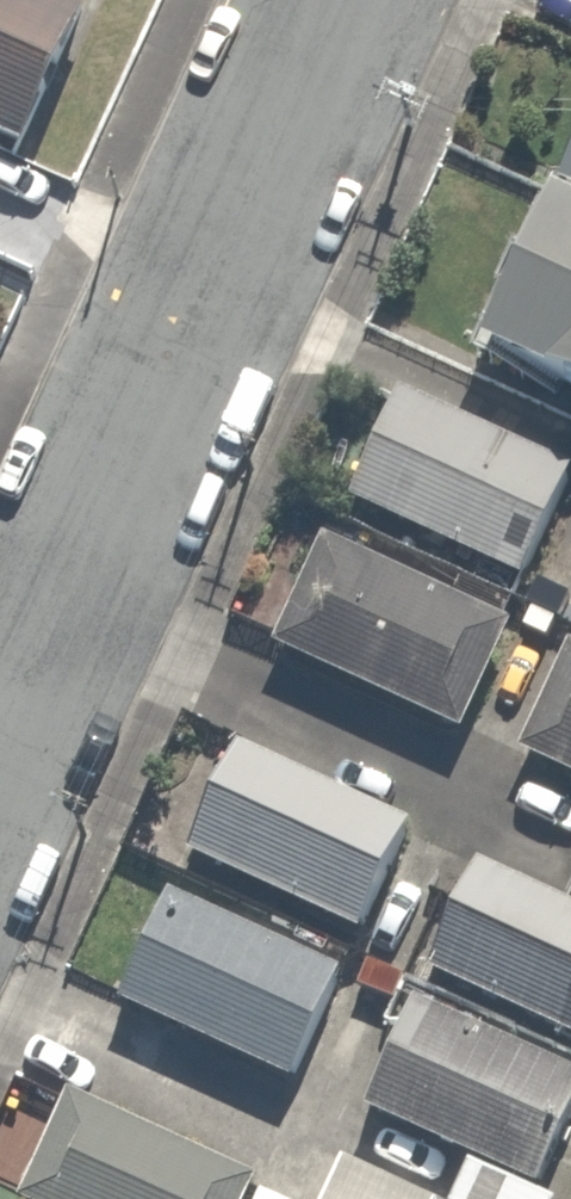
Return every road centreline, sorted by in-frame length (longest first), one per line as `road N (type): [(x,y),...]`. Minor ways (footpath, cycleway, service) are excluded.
road 1 (residential): [(317,0),(0,684)]

